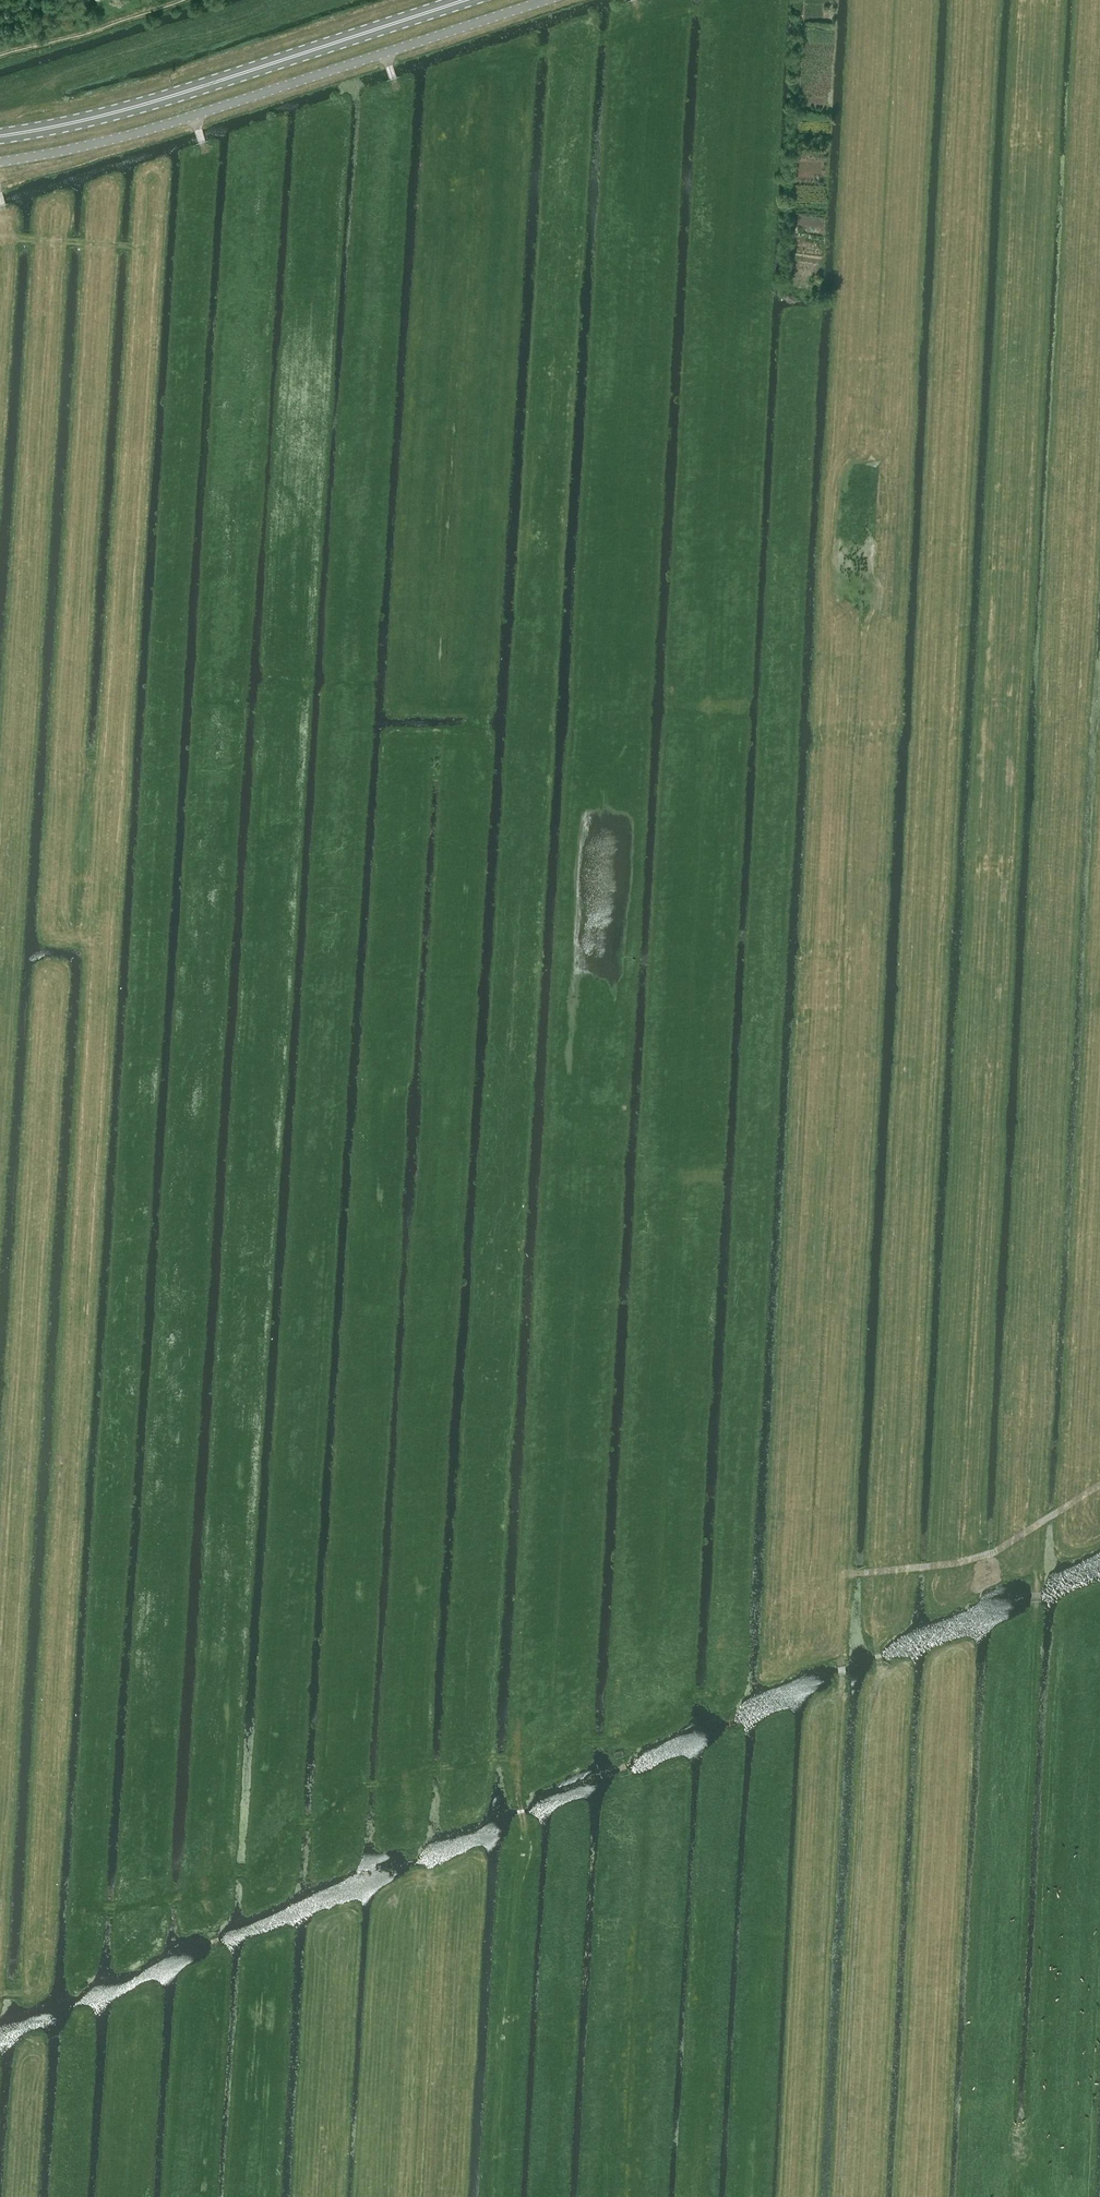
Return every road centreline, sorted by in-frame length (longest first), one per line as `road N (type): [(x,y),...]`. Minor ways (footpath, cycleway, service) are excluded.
road 1 (track): [(85,1905),(121,1908),(196,1892),(262,1854),(275,1831),(328,1812),(348,1792),(453,1761),(609,1737),(654,1701),(727,1691),(726,1757)]
road 2 (track): [(1000,1547),(889,1572),(872,1610),(880,1666),(861,1720),(833,2196)]
road 3 (unclassified): [(543,0),(181,118),(0,161)]
road 4 (primary): [(0,136),(153,101),(463,0)]
road 5 (track): [(150,247),(2,239)]

